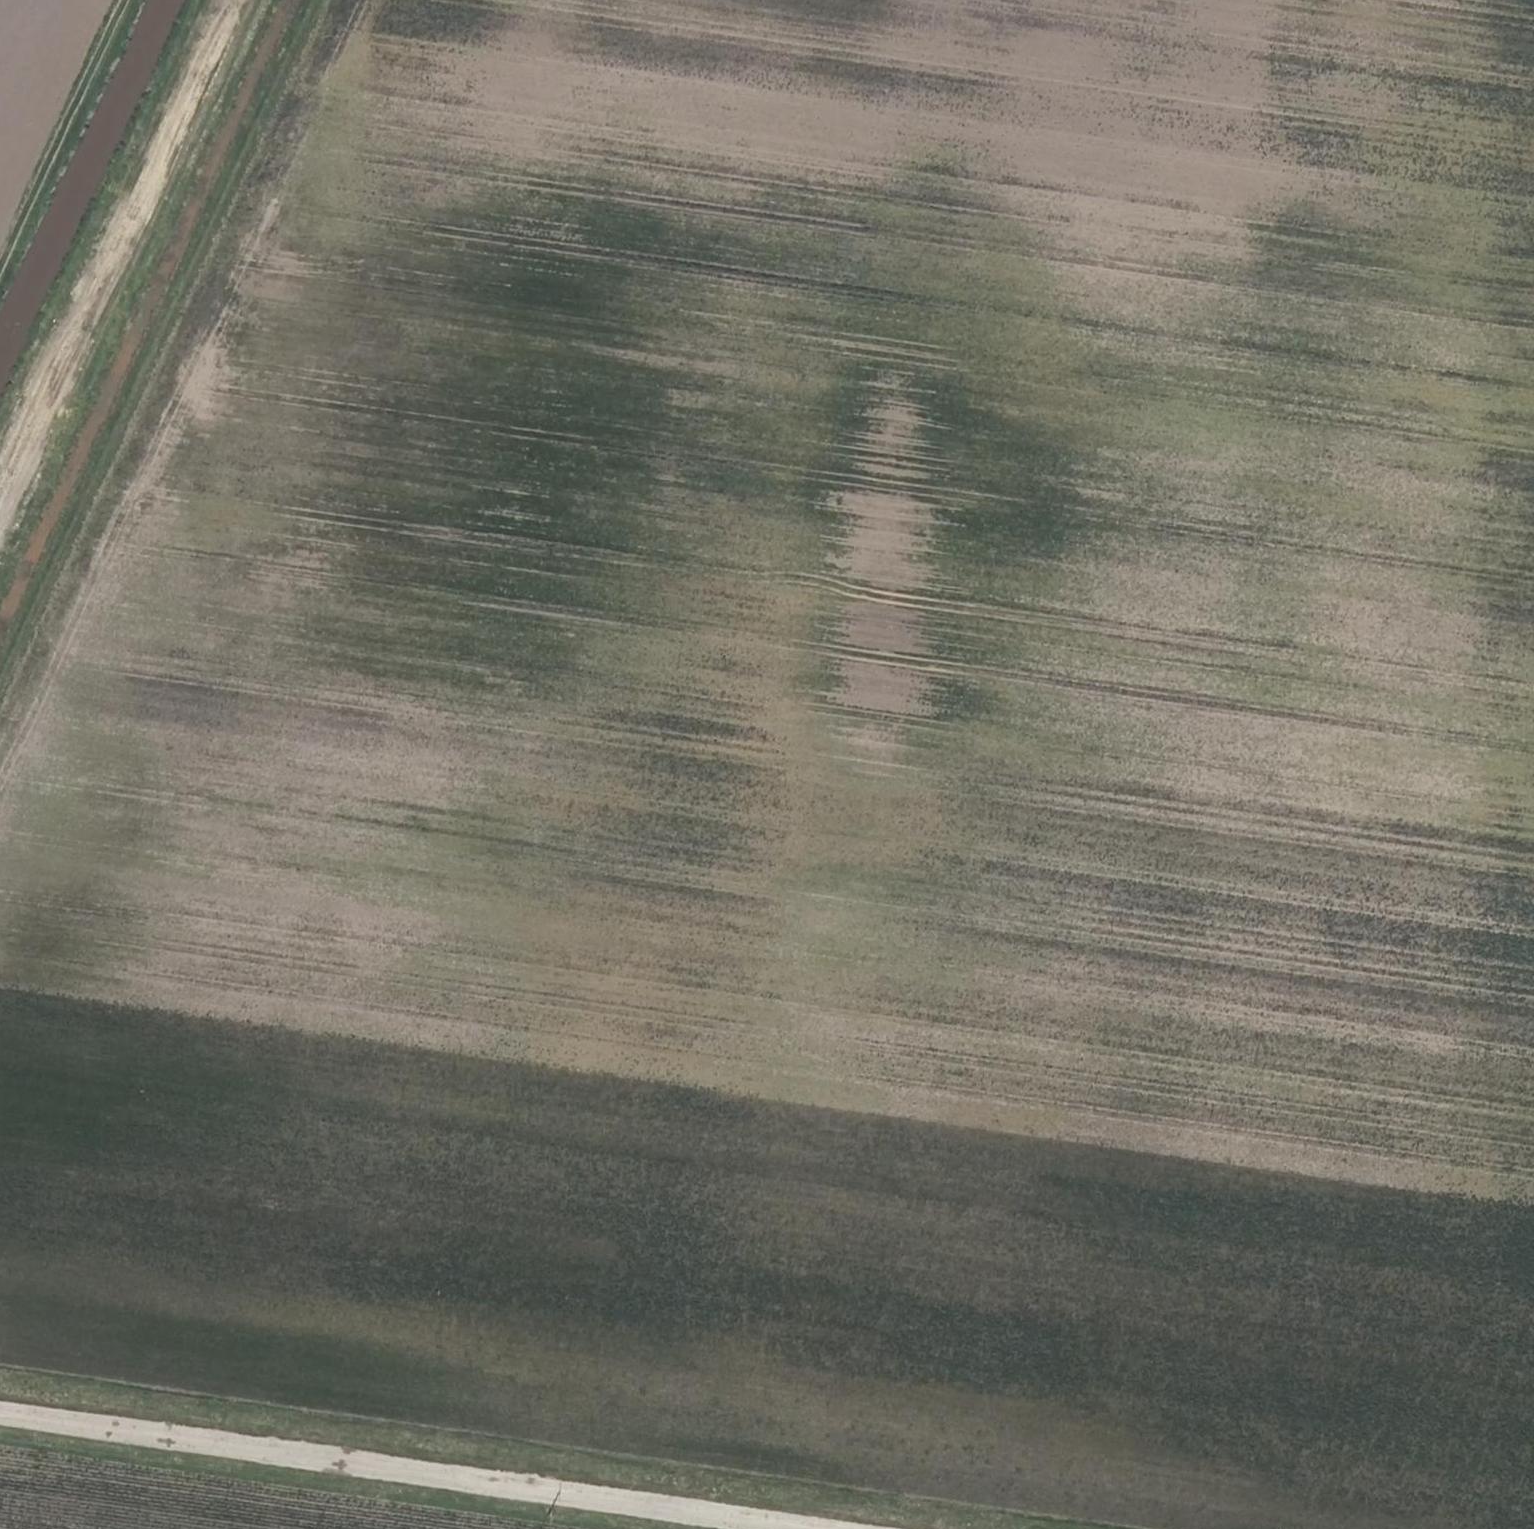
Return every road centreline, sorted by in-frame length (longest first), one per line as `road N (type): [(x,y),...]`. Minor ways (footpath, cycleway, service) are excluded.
road 1 (track): [(786,1528),(0,1416)]
road 2 (track): [(258,0),(0,562)]

